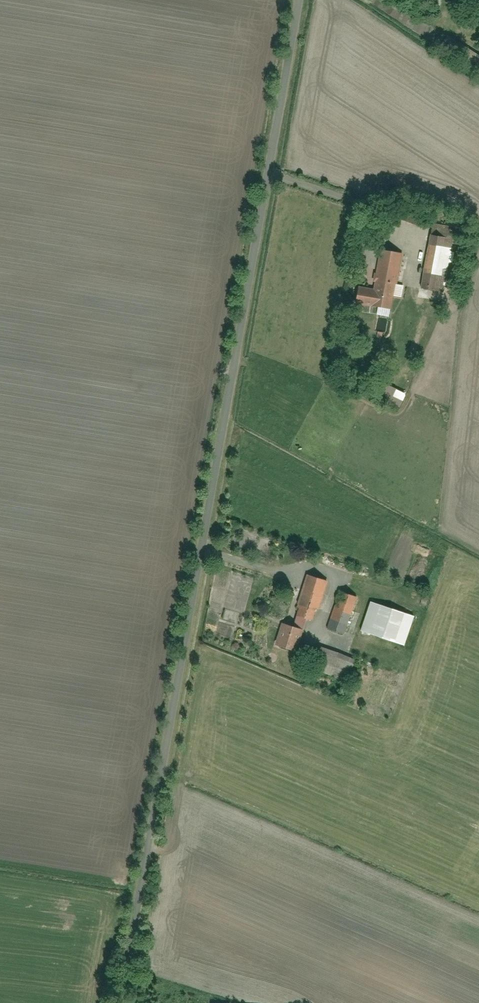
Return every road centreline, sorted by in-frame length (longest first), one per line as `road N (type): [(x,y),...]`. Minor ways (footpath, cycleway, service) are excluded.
road 1 (unclassified): [(122,1002),(300,0)]

